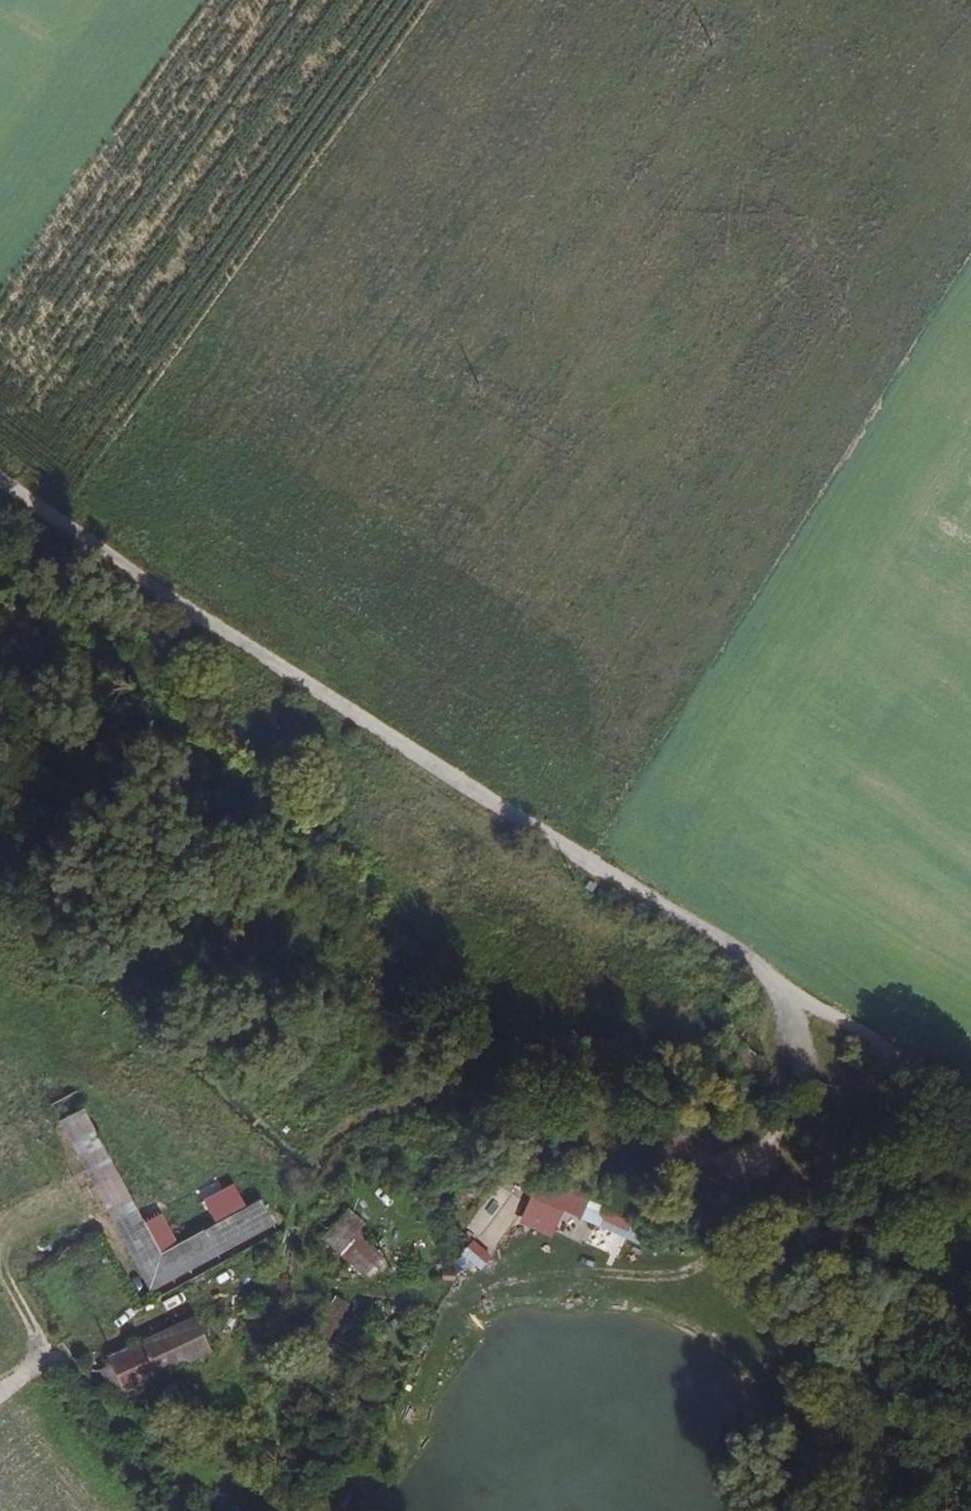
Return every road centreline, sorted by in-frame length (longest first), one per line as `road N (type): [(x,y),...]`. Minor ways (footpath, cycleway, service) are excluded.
road 1 (track): [(970,1086),(893,1050),(505,811),(269,662),(0,475)]
road 2 (track): [(0,1404),(62,1359),(171,1304),(287,1289),(424,1295),(534,1277),(677,1278),(712,1264),(767,1170),(793,1098),(787,984)]

